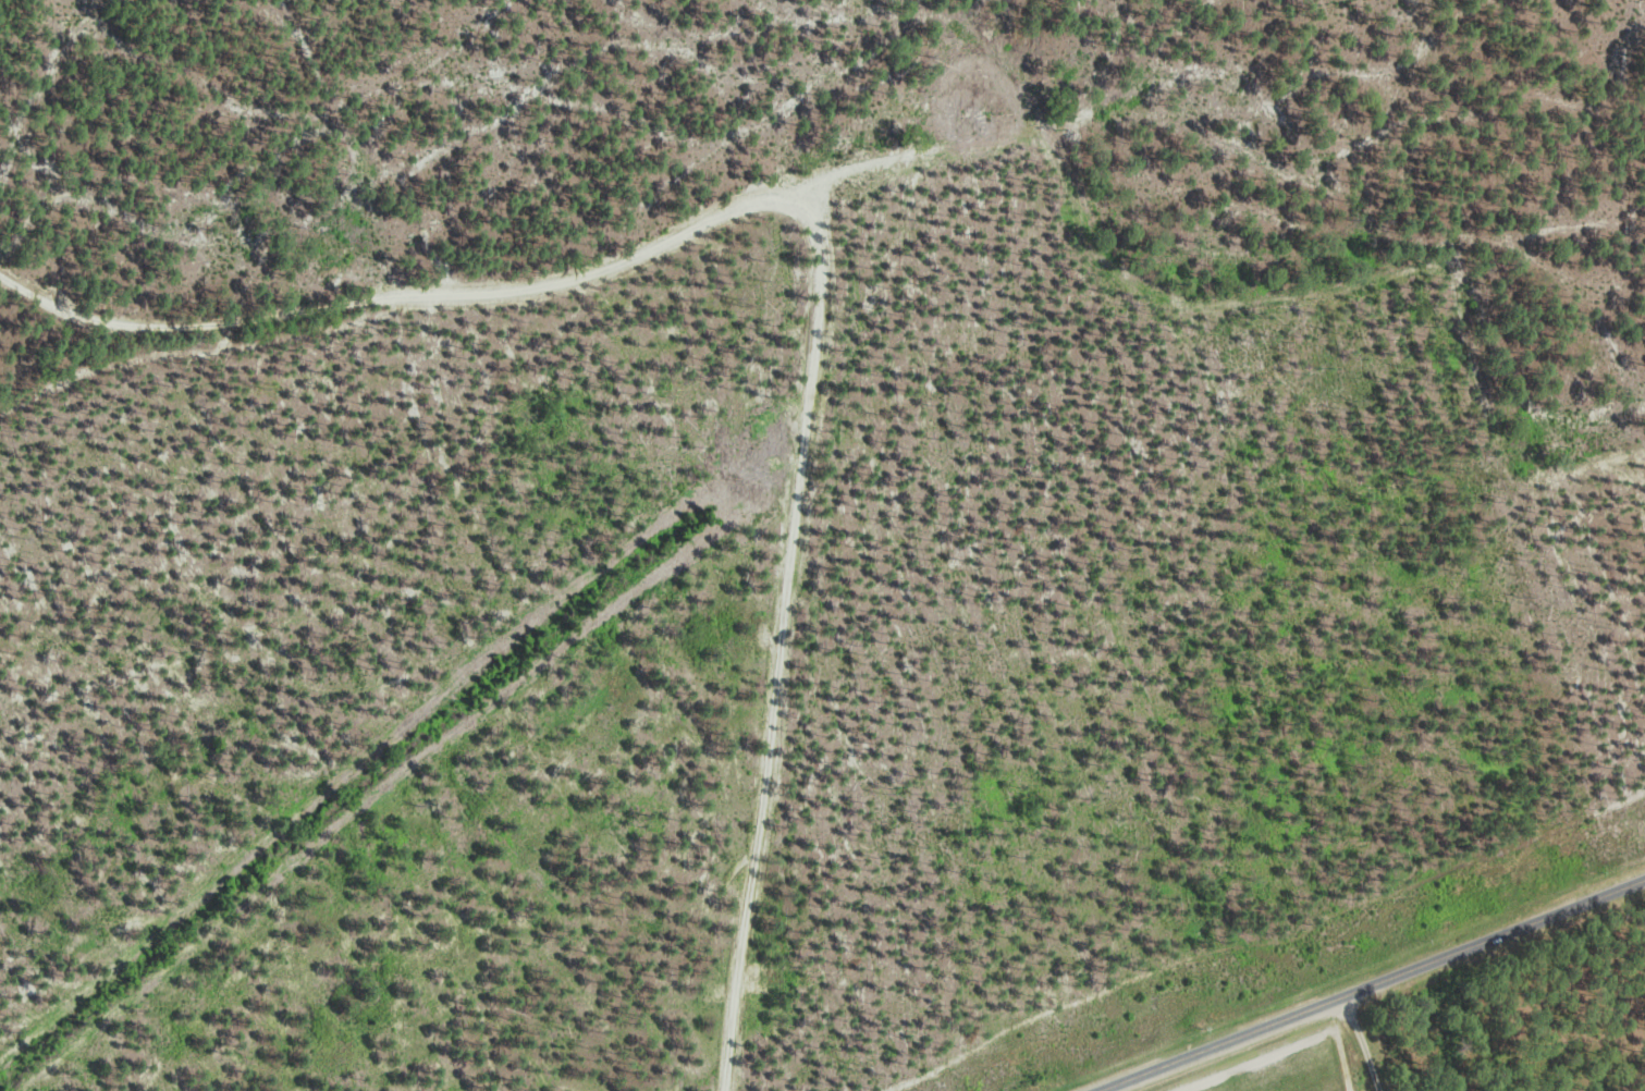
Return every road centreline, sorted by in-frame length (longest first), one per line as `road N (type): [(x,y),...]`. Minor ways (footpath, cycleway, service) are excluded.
road 1 (track): [(726,1090),(822,302),(817,232),(803,212),(759,200),(603,279),(494,297),(314,307),(216,326),(147,329),(95,319),(0,276)]
road 2 (track): [(0,1060),(808,414)]
road 3 (tertiary): [(1644,880),(1105,1090)]

